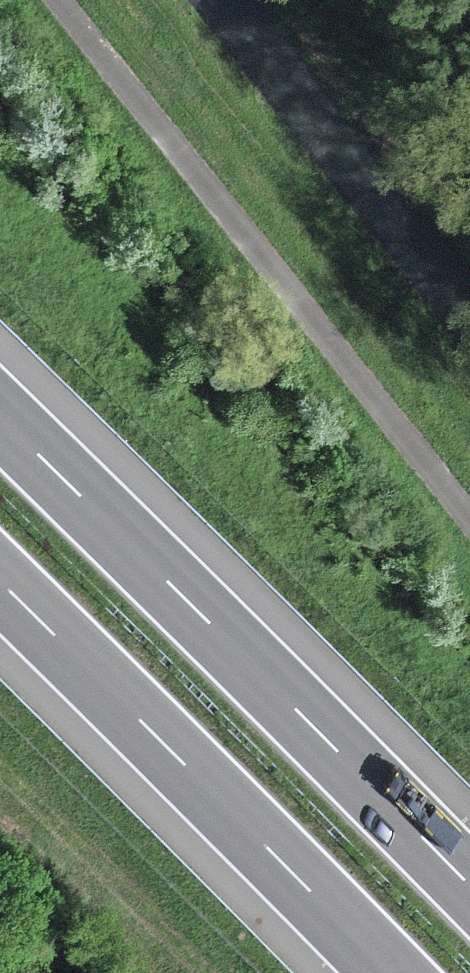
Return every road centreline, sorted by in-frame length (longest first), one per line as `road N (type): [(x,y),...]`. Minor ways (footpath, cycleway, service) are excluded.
road 1 (motorway): [(469,885),(0,418)]
road 2 (unclassified): [(64,0),(469,513)]
road 3 (motorway): [(0,582),(390,972)]

